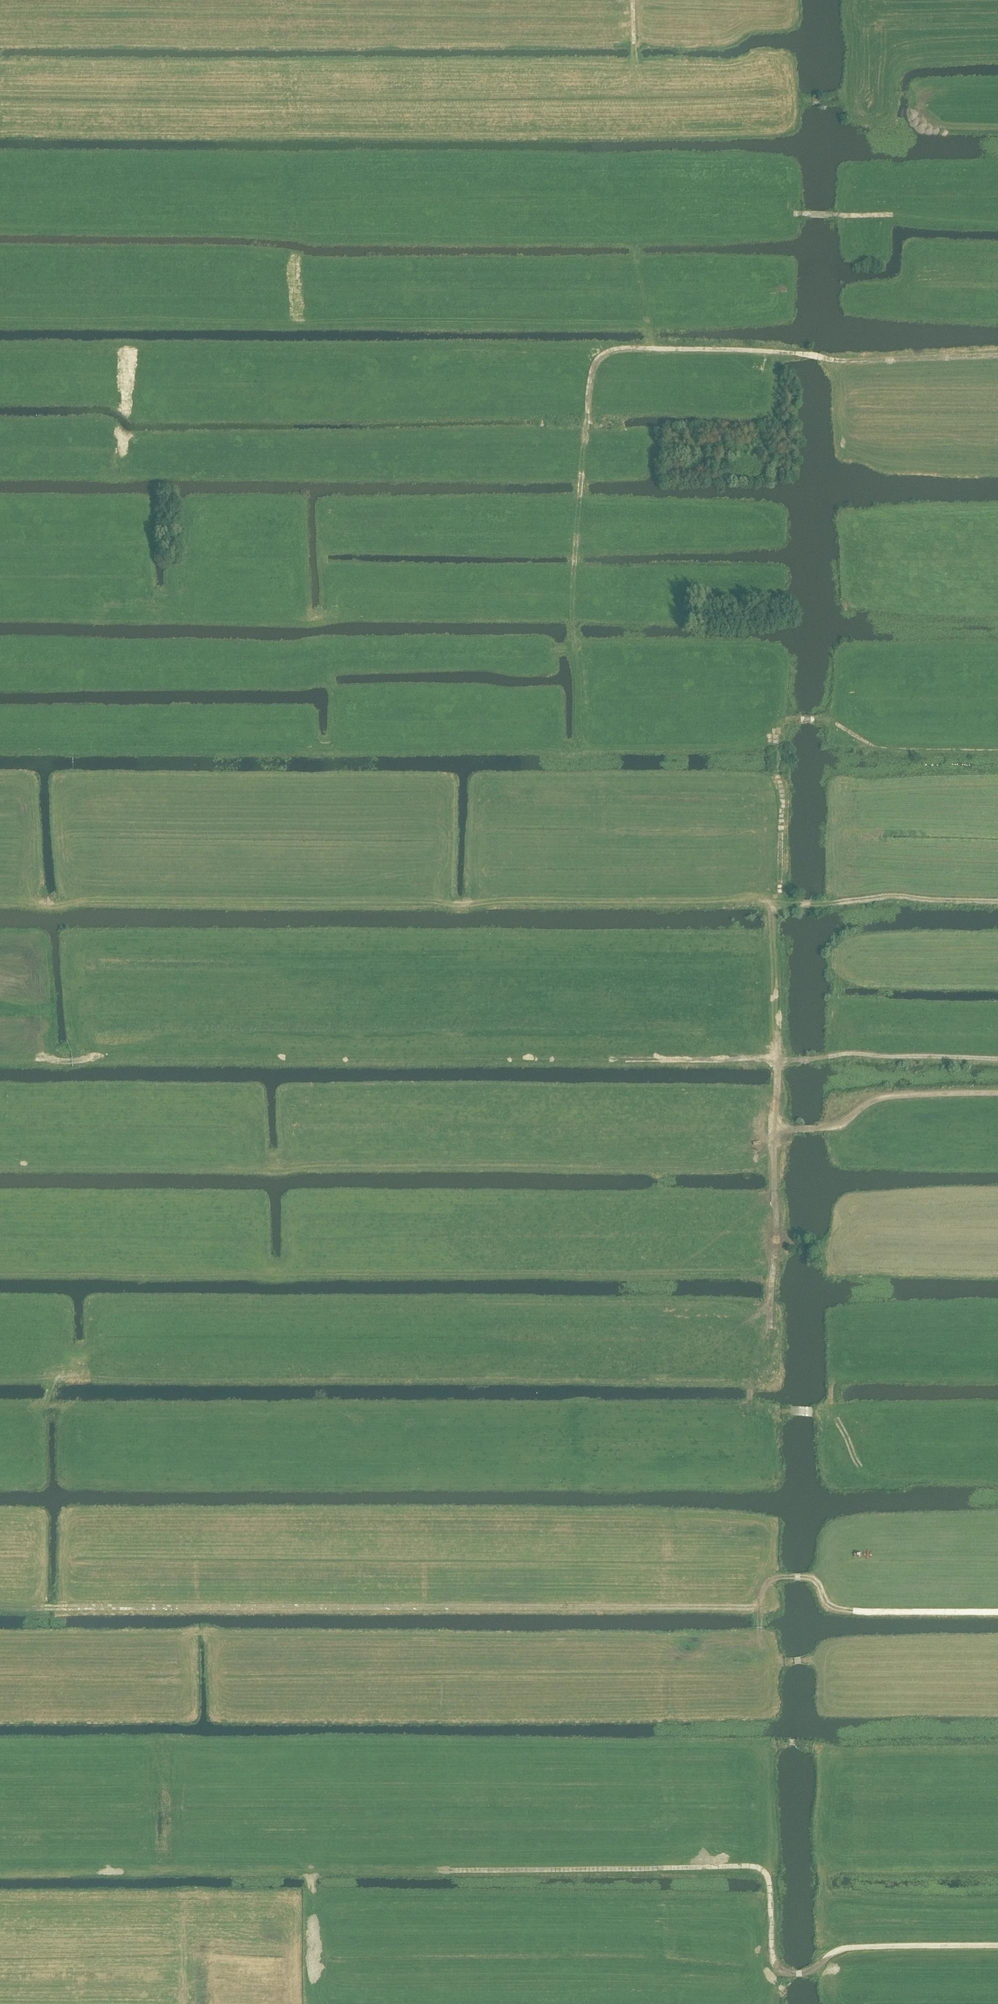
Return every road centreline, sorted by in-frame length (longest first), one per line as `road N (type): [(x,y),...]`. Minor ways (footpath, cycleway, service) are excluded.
road 1 (track): [(997,357),(858,364),(763,352),(605,353),(589,383),(573,624),(560,613),(285,621),(0,616)]
road 2 (track): [(997,1612),(45,1608)]
road 3 (track): [(997,1945),(771,1947),(769,1881),(748,1866),(446,1871)]
road 4 (track): [(997,1094),(897,1096),(871,1102),(831,1129),(775,1130),(765,947),(780,895)]
road 5 (track): [(997,749),(877,747),(816,720),(776,725),(780,896)]
road 6 (track): [(997,1480),(875,1480),(856,1461),(834,1417),(760,1412),(751,1400),(753,1354),(770,1328)]
road 7 (track): [(776,725),(728,746),(592,748),(579,731),(573,624)]
road 8 (track): [(997,903),(703,901)]
road 9 (track): [(997,1059),(775,1061)]
road 10 (track): [(775,1130),(770,1328)]

